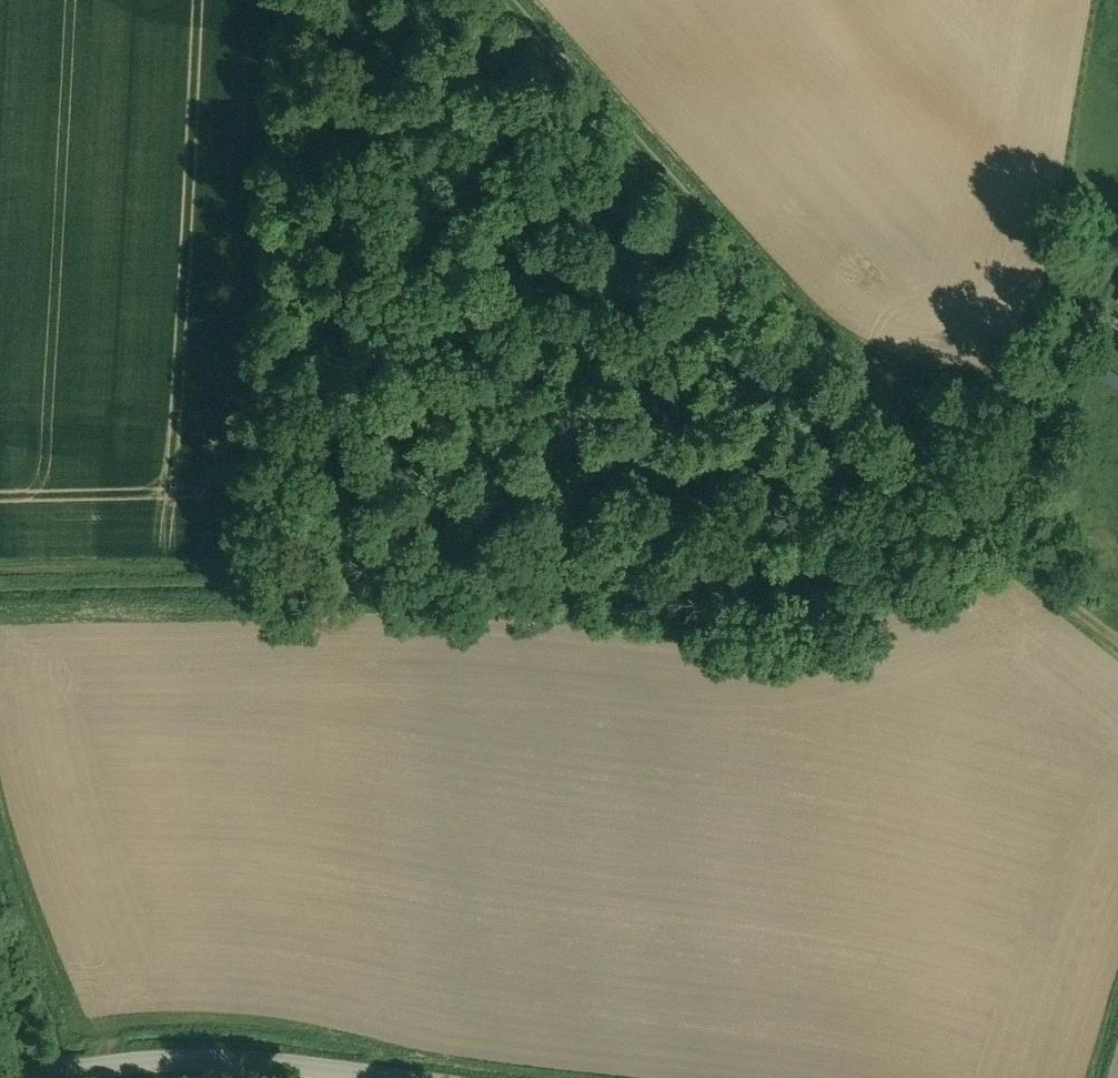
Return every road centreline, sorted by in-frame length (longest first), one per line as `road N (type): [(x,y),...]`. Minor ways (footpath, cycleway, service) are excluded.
road 1 (track): [(515,0),(1017,542),(1117,619)]
road 2 (unclassified): [(41,1077),(159,1056),(239,1056),(395,1077)]

